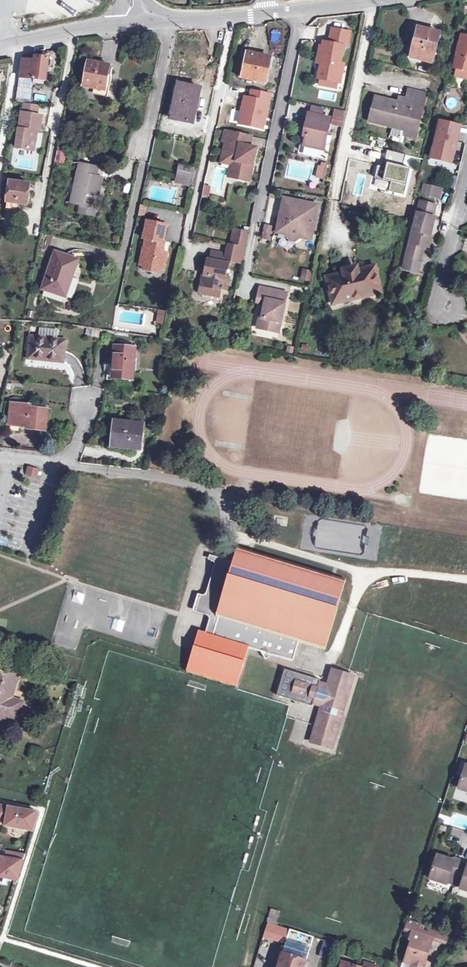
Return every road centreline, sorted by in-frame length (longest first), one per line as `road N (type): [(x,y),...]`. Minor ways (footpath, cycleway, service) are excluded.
road 1 (residential): [(69,465),(222,495)]
road 2 (unclassified): [(272,10),(129,17)]
road 3 (unclassified): [(129,17),(0,46)]

